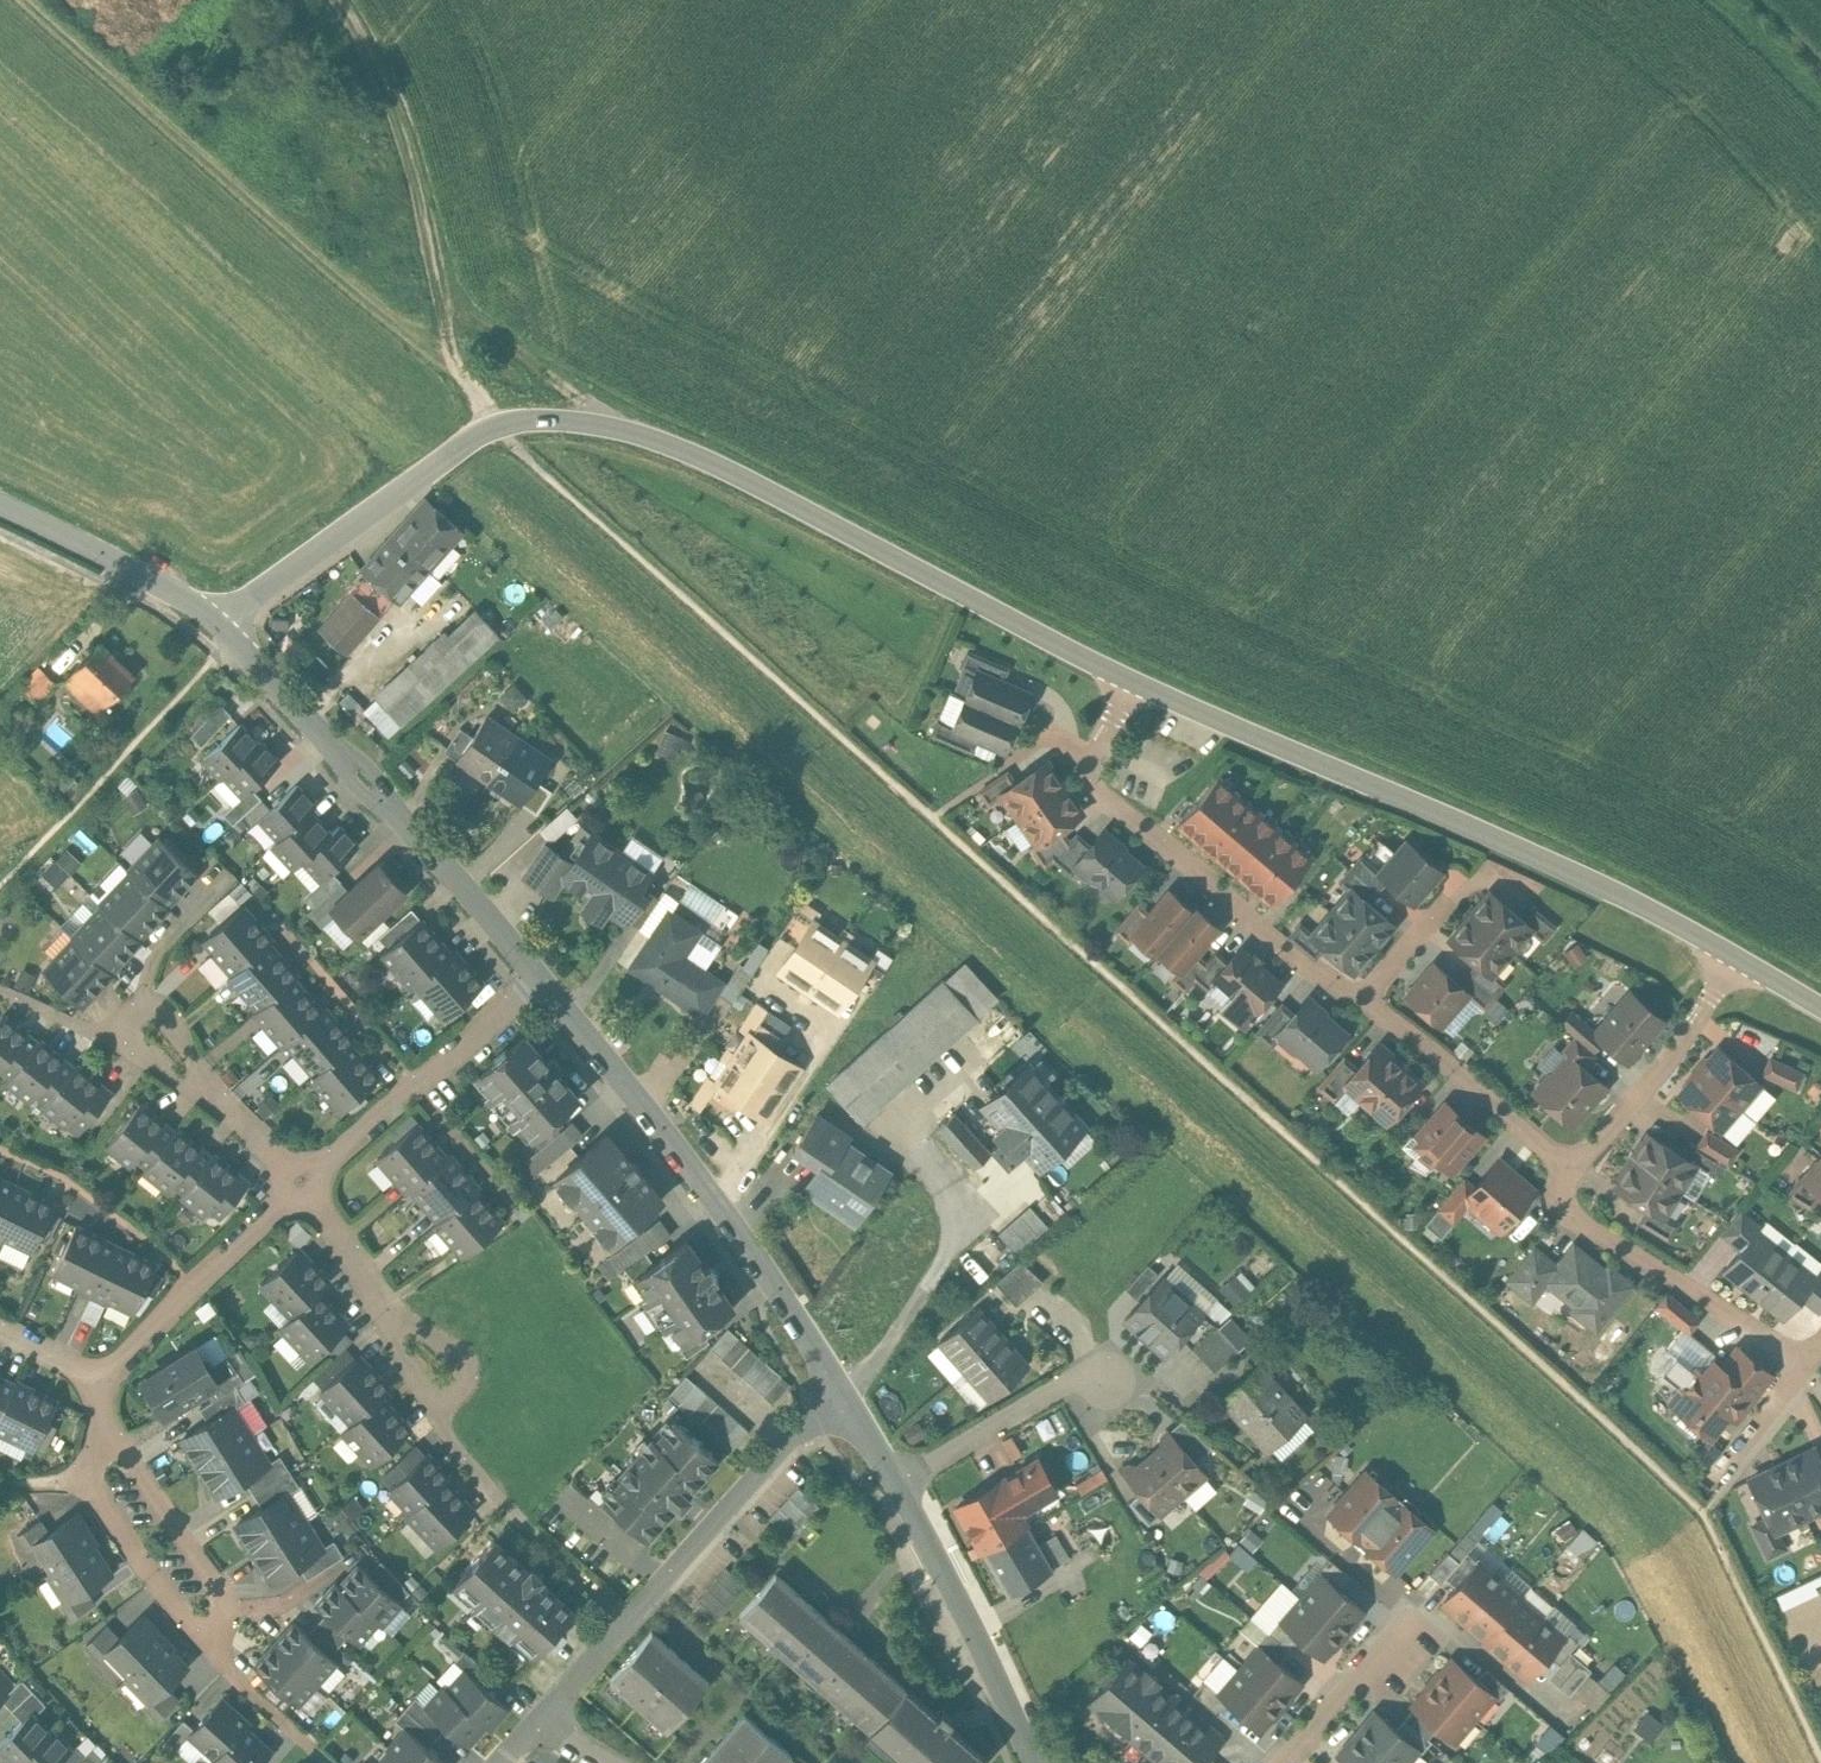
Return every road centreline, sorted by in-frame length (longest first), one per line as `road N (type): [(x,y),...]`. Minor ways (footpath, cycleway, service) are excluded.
road 1 (residential): [(219,619),(493,427),(554,417),(687,446),(1135,690)]
road 2 (residential): [(1135,690),(1514,844),(1739,954)]
road 3 (residential): [(304,1178),(437,1416),(498,1490),(632,1622)]
road 4 (tertiary): [(537,976),(807,1328),(845,1392)]
road 5 (tertiary): [(219,619),(370,794),(456,876),(537,976)]
road 6 (residential): [(1364,998),(1107,797),(1088,757),(1135,690)]
road 7 (residential): [(101,1409),(88,1476),(210,1644),(234,1599)]
road 8 (residential): [(1582,1171),(1574,1212),(1811,1363)]
road 9 (tertiary): [(895,1479),(982,1645),(1029,1762)]
road 10 (residential): [(632,1622),(845,1392)]
road 11 (residential): [(304,1178),(201,1273),(97,1387)]
road 12 (residential): [(1582,1171),(1364,998)]
road 13 (residential): [(1739,954),(1582,1171)]
road 14 (tertiary): [(0,505),(120,561),(219,619)]
road 15 (residential): [(895,1479),(1065,1387),(1116,1382)]
road 16 (residential): [(234,1599),(101,1409)]
road 17 (residential): [(1276,1762),(1413,1610)]
road 18 (residential): [(228,1101),(167,1009),(131,1008),(103,1032)]
road 19 (residential): [(537,976),(415,1085)]
road 20 (residential): [(415,1085),(516,1204)]
road 21 (residential): [(1364,998),(1466,884)]
road 22 (residential): [(415,1085),(304,1178)]
road 23 (residential): [(103,1032),(228,1101)]
road 24 (residential): [(547,1715),(632,1622)]
road 25 (residential): [(1811,1363),(1735,1460)]

